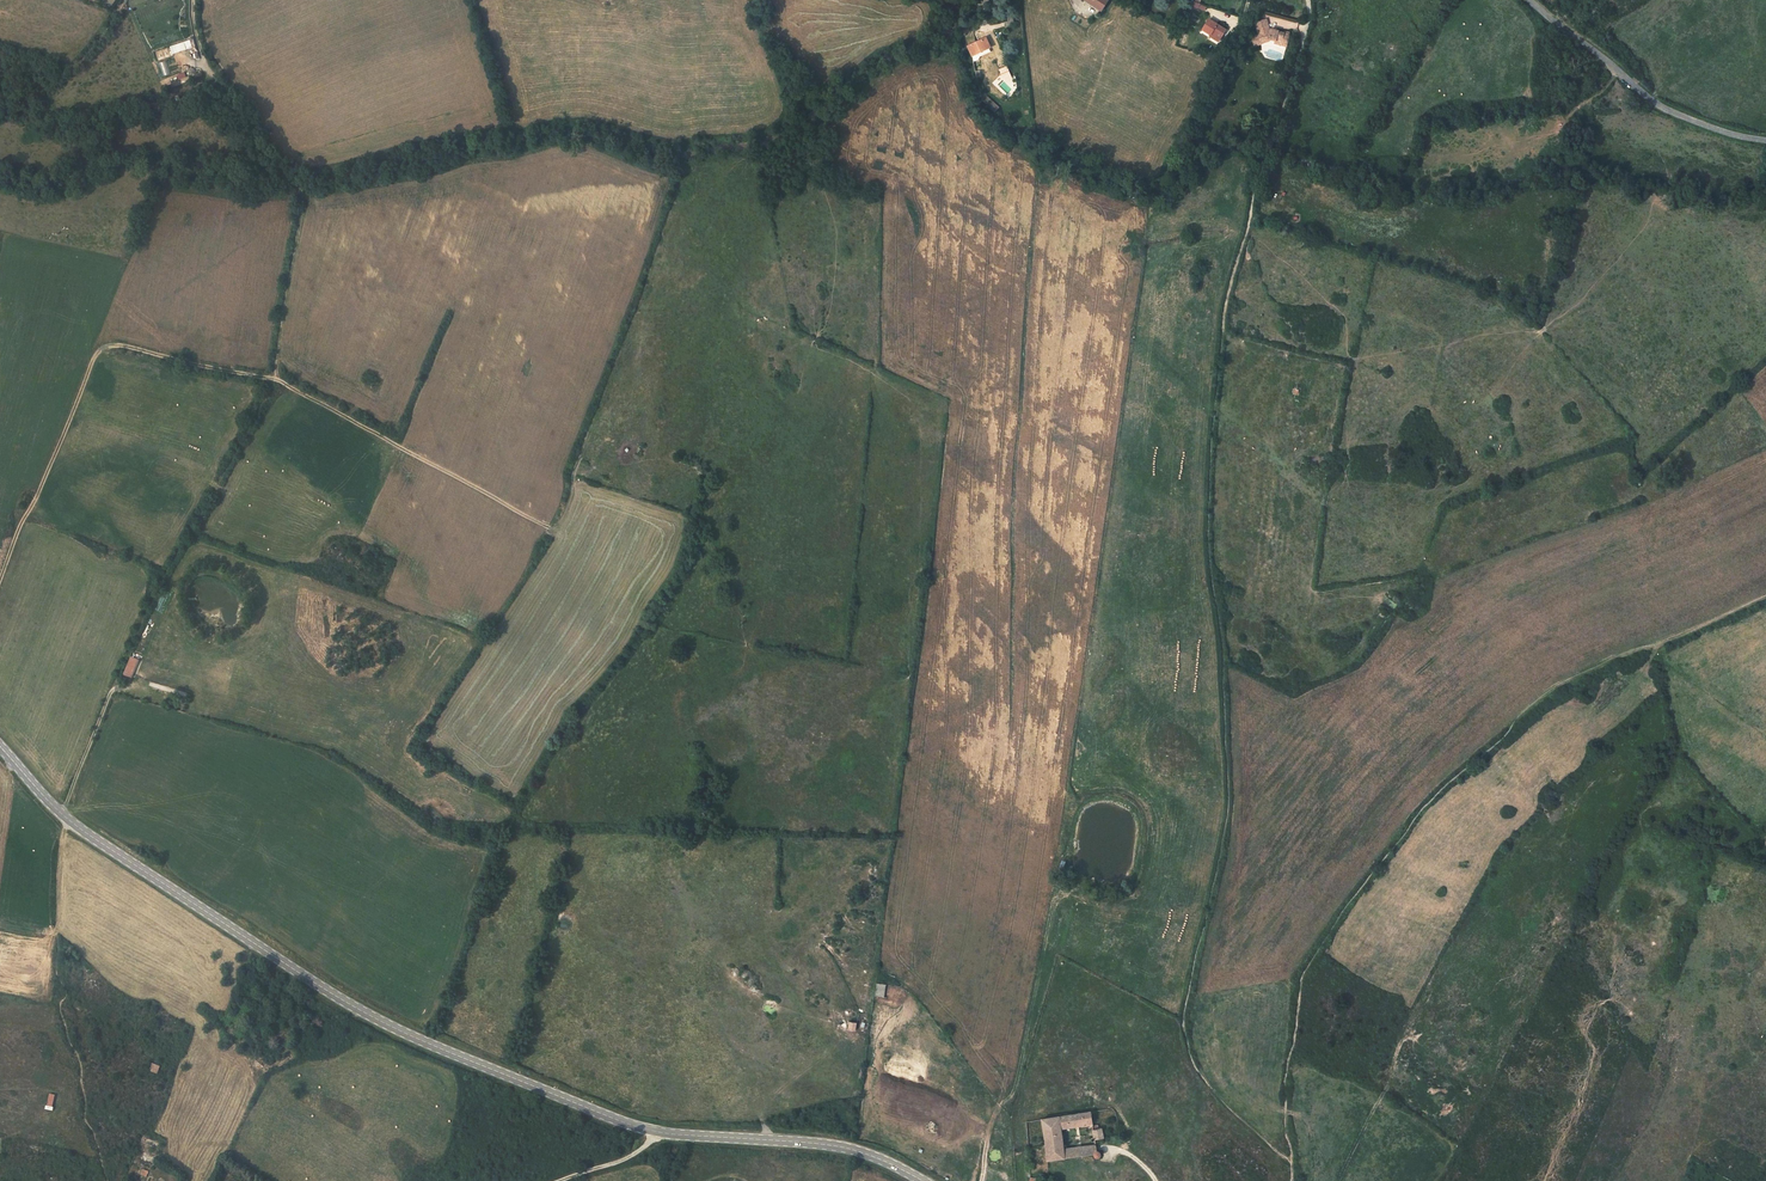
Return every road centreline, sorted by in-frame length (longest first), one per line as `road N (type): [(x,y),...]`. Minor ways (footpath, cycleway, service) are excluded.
road 1 (secondary): [(0,746),(64,817),(100,842),(300,974),(414,1037),(658,1132),(822,1143),(923,1180)]
road 2 (track): [(1293,1168),(1288,1070),(1309,968),(1425,808),(1572,680),(1765,594)]
road 3 (track): [(275,377),(108,345),(90,366),(0,574)]
road 4 (unclassified): [(1765,140),(1717,130),(1648,98),(1529,0)]
road 5 (track): [(1309,23),(1269,146)]
road 6 (track): [(66,807),(110,692)]

